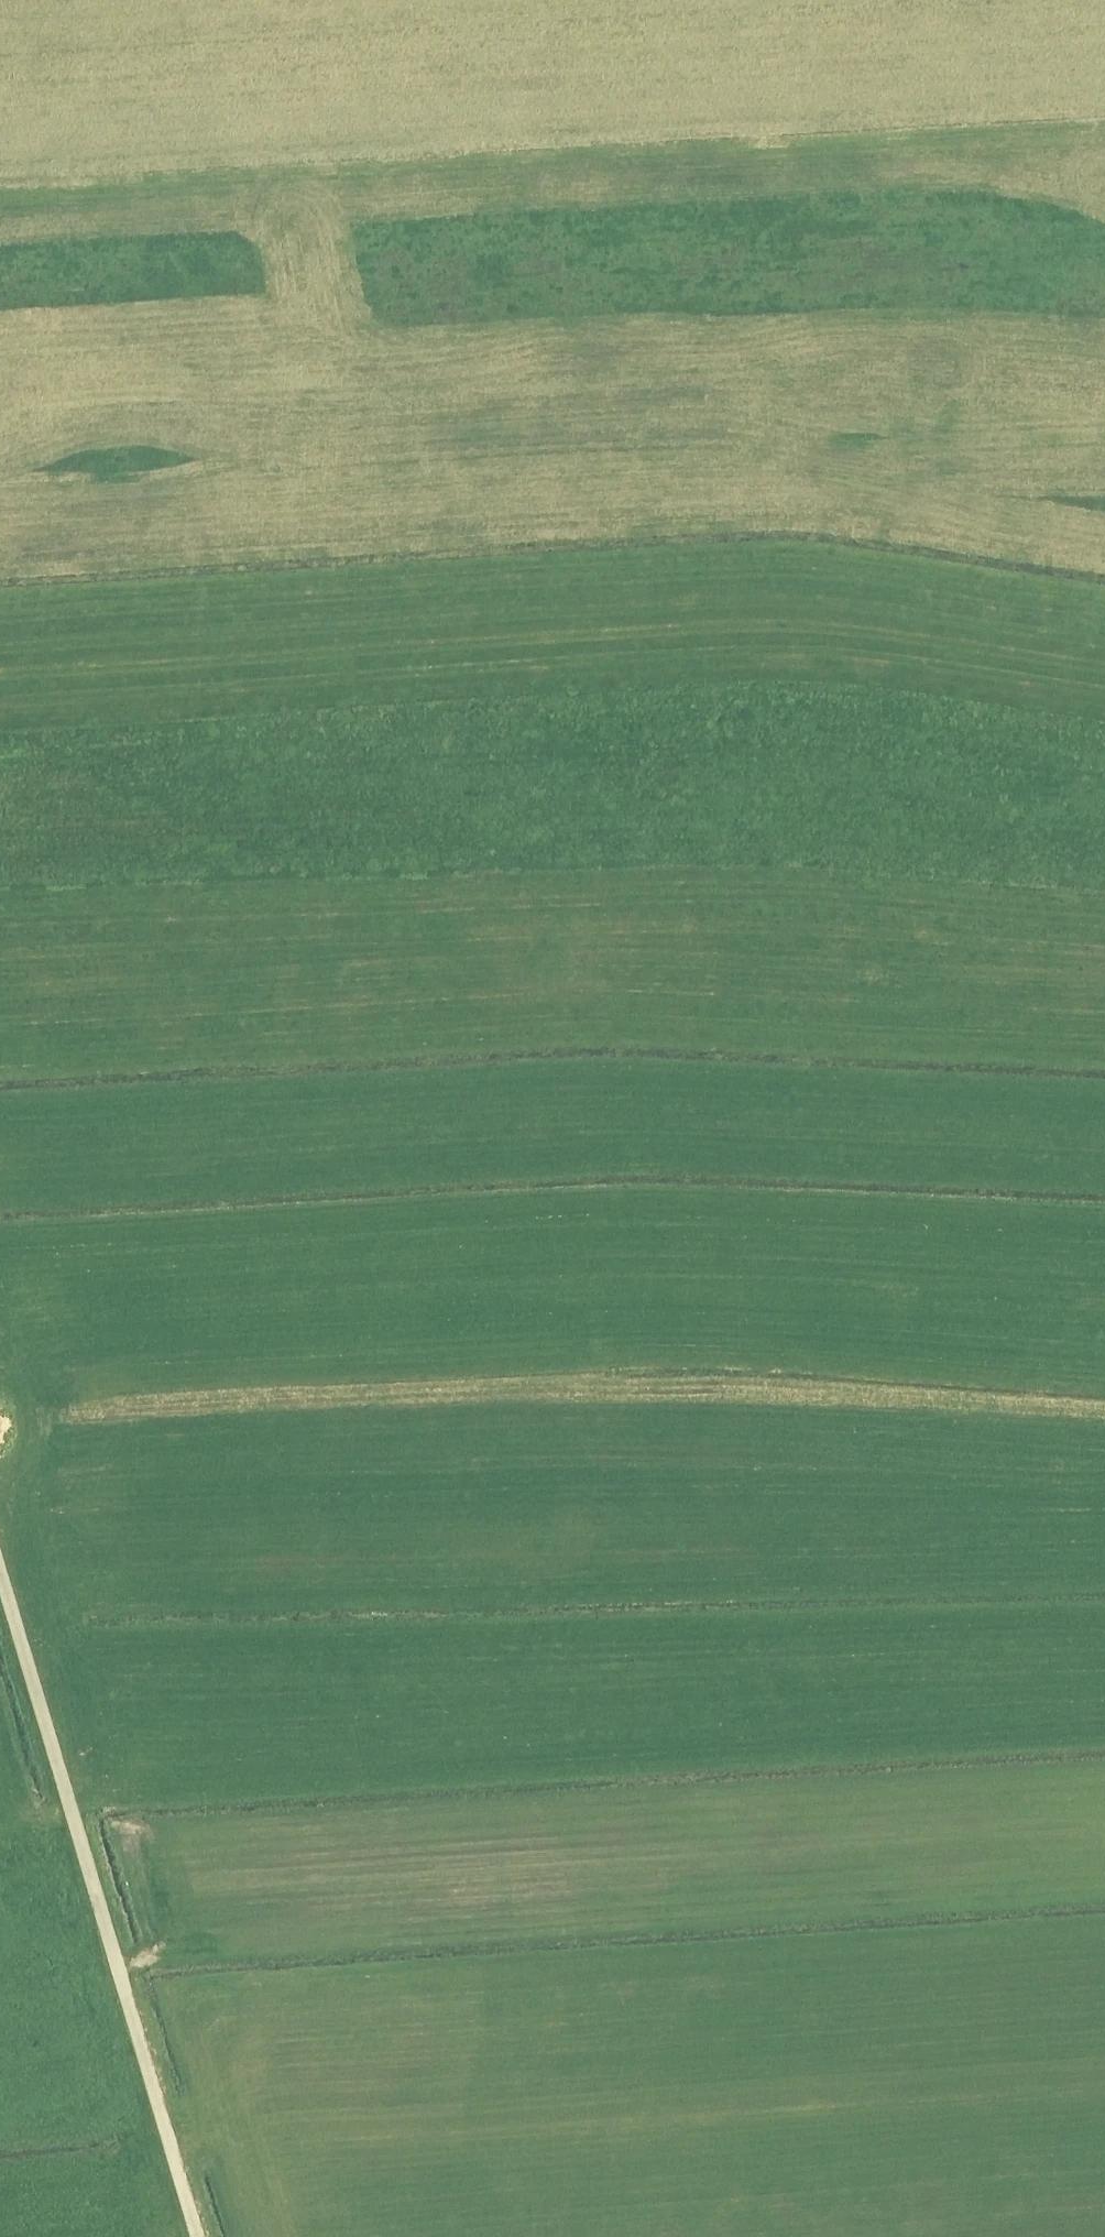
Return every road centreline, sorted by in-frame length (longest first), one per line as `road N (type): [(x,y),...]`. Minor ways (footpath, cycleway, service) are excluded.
road 1 (unclassified): [(195,2236),(0,1590)]

